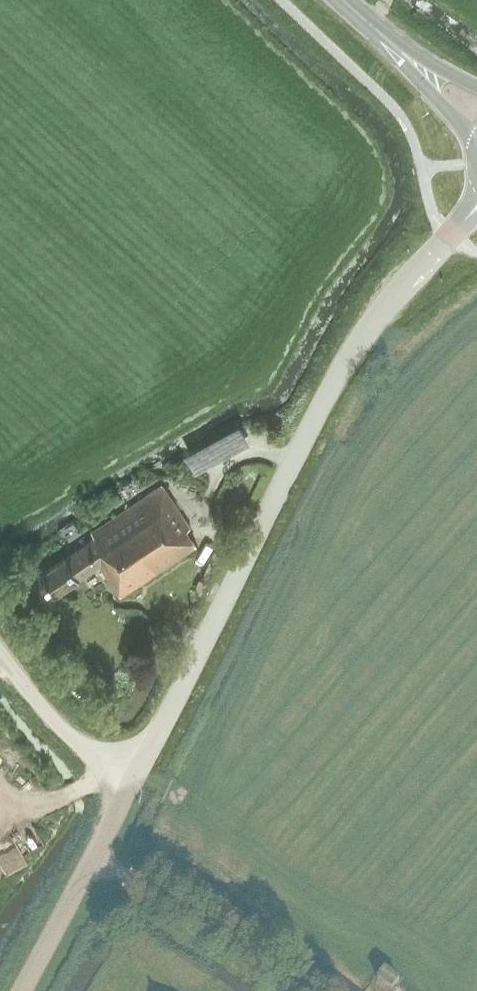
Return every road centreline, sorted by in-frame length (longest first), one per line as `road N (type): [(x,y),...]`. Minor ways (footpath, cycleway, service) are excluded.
road 1 (tertiary): [(137,778),(337,380),(403,290),(476,210)]
road 2 (tertiary): [(23,990),(137,778)]
road 3 (unclassified): [(137,778),(75,740),(0,652)]
road 4 (primary): [(394,45),(476,138)]

